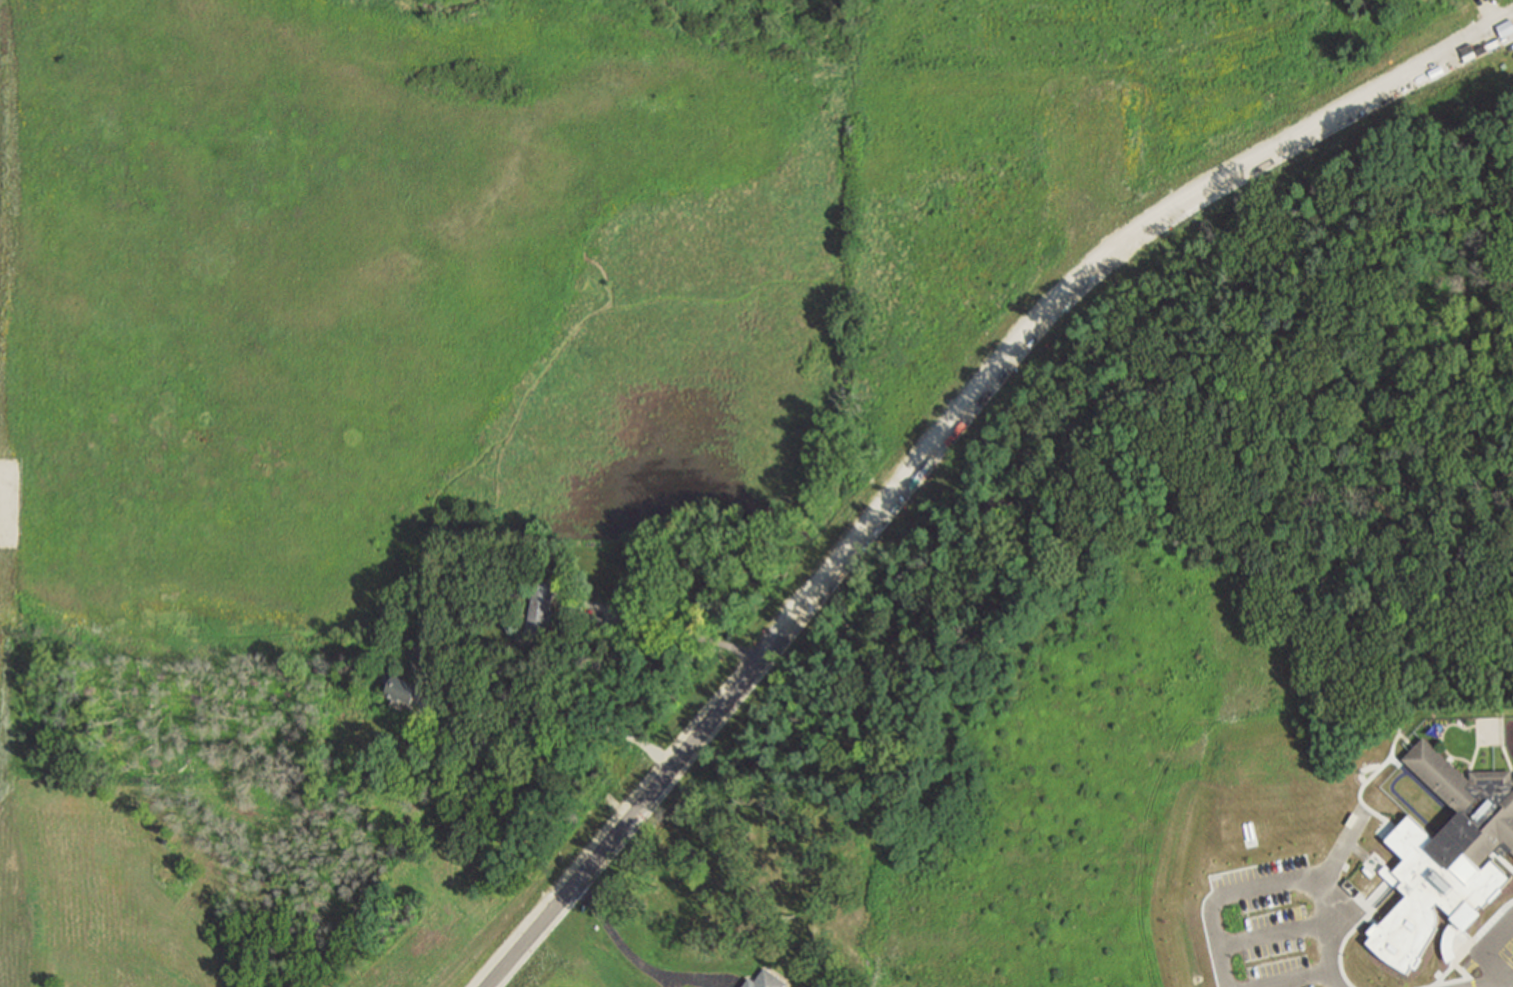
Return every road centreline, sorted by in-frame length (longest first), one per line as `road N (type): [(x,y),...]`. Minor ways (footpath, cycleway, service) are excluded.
road 1 (residential): [(1512,22),(1203,194),(1065,292),(486,986)]

